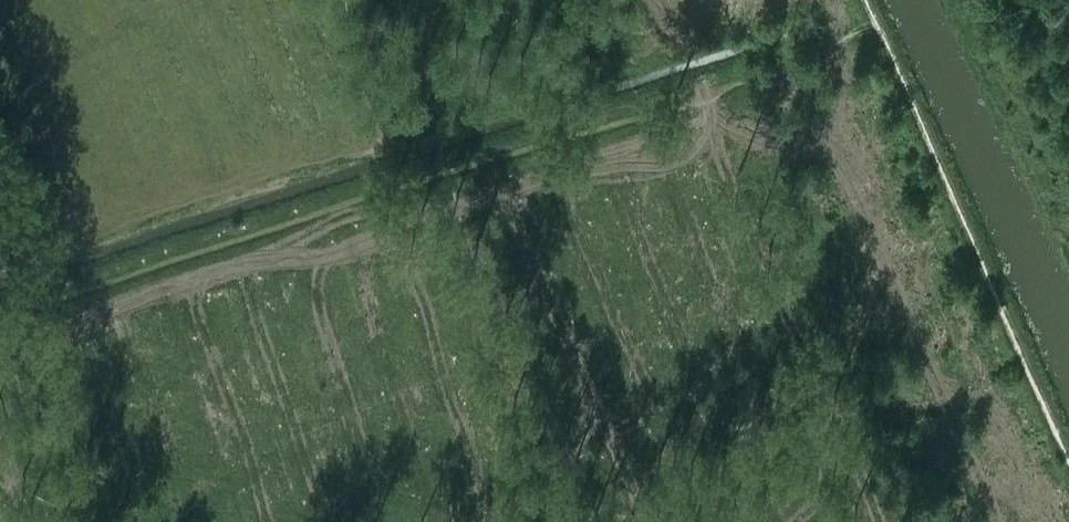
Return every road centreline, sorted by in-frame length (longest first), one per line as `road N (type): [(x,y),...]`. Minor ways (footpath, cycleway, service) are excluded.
road 1 (track): [(1068,490),(845,9)]

